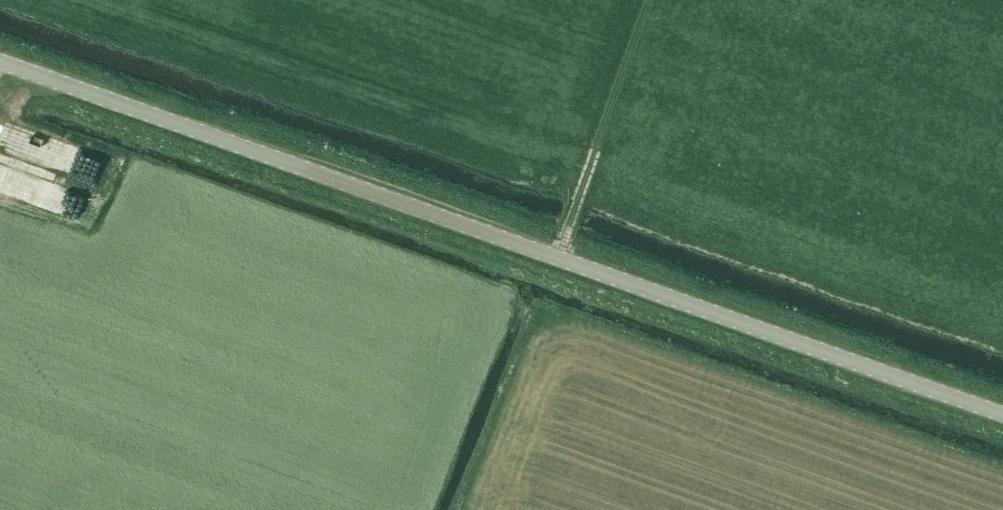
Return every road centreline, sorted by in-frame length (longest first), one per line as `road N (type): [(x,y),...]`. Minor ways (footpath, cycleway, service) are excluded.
road 1 (unclassified): [(1002,414),(0,61)]

